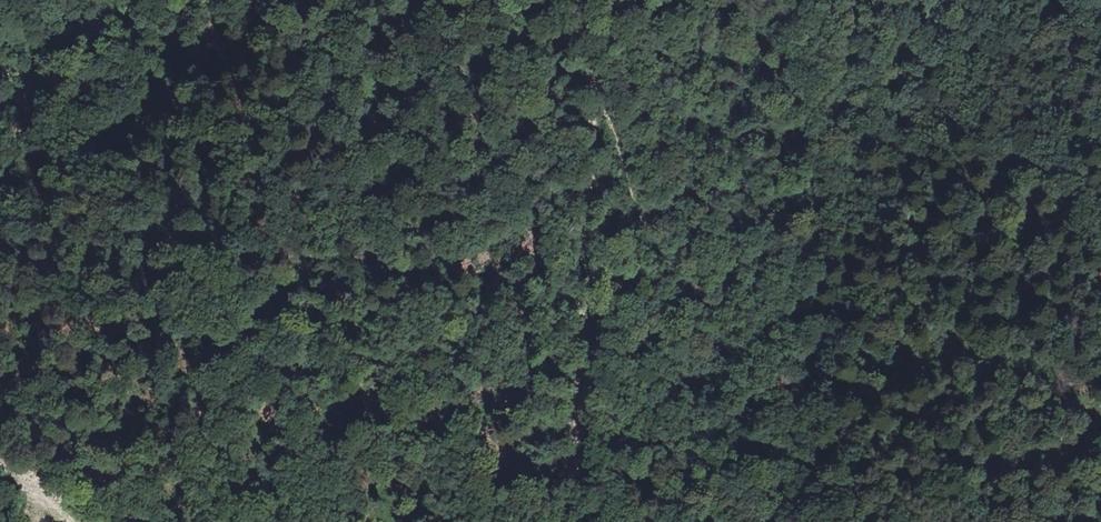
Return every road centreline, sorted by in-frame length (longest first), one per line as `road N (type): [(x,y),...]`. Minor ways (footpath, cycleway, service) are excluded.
road 1 (track): [(603,62),(606,126),(583,331),(586,500),(612,521)]
road 2 (track): [(603,62),(647,225),(734,333),(806,376)]

